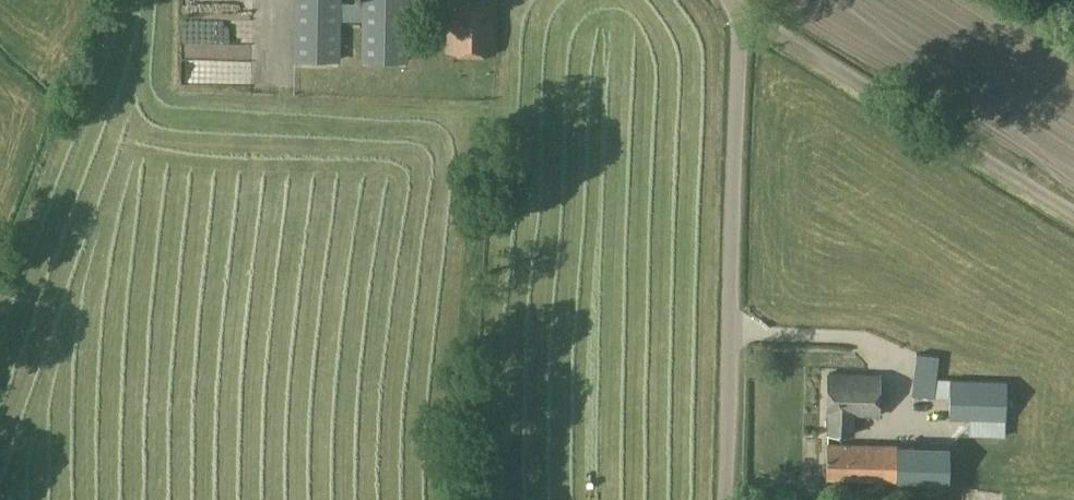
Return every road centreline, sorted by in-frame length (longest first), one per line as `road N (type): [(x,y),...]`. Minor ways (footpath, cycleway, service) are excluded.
road 1 (unclassified): [(724,499),(742,32),(731,0)]
road 2 (track): [(741,15),(1073,214)]

